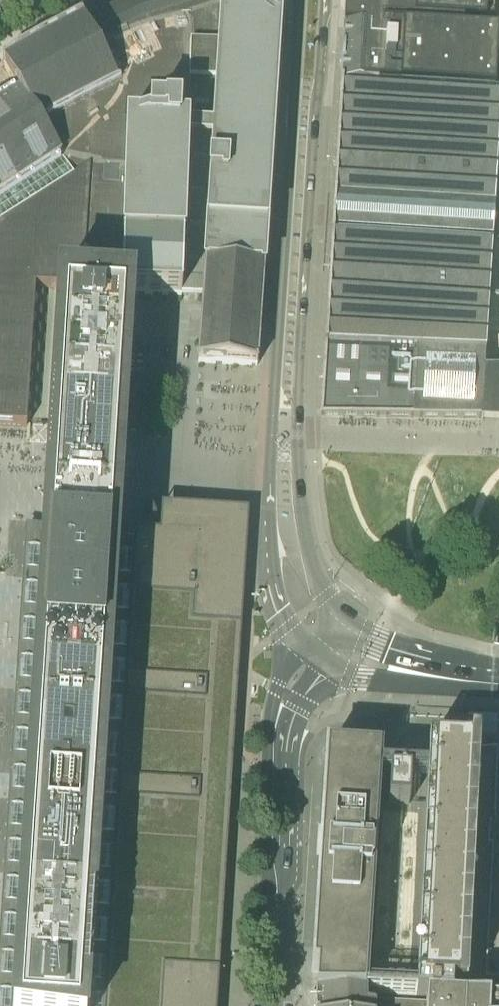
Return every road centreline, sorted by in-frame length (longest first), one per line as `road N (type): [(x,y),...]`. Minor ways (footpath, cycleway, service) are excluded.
road 1 (secondary): [(300,0),(272,522),(283,608),(319,654)]
road 2 (secondary): [(347,616),(310,552),(297,429),(324,0)]
road 3 (tertiary): [(273,1005),(280,749),(291,696),(319,654)]
road 4 (secondary): [(319,654),(365,677),(463,674)]
road 5 (secondary): [(463,674),(347,616)]

